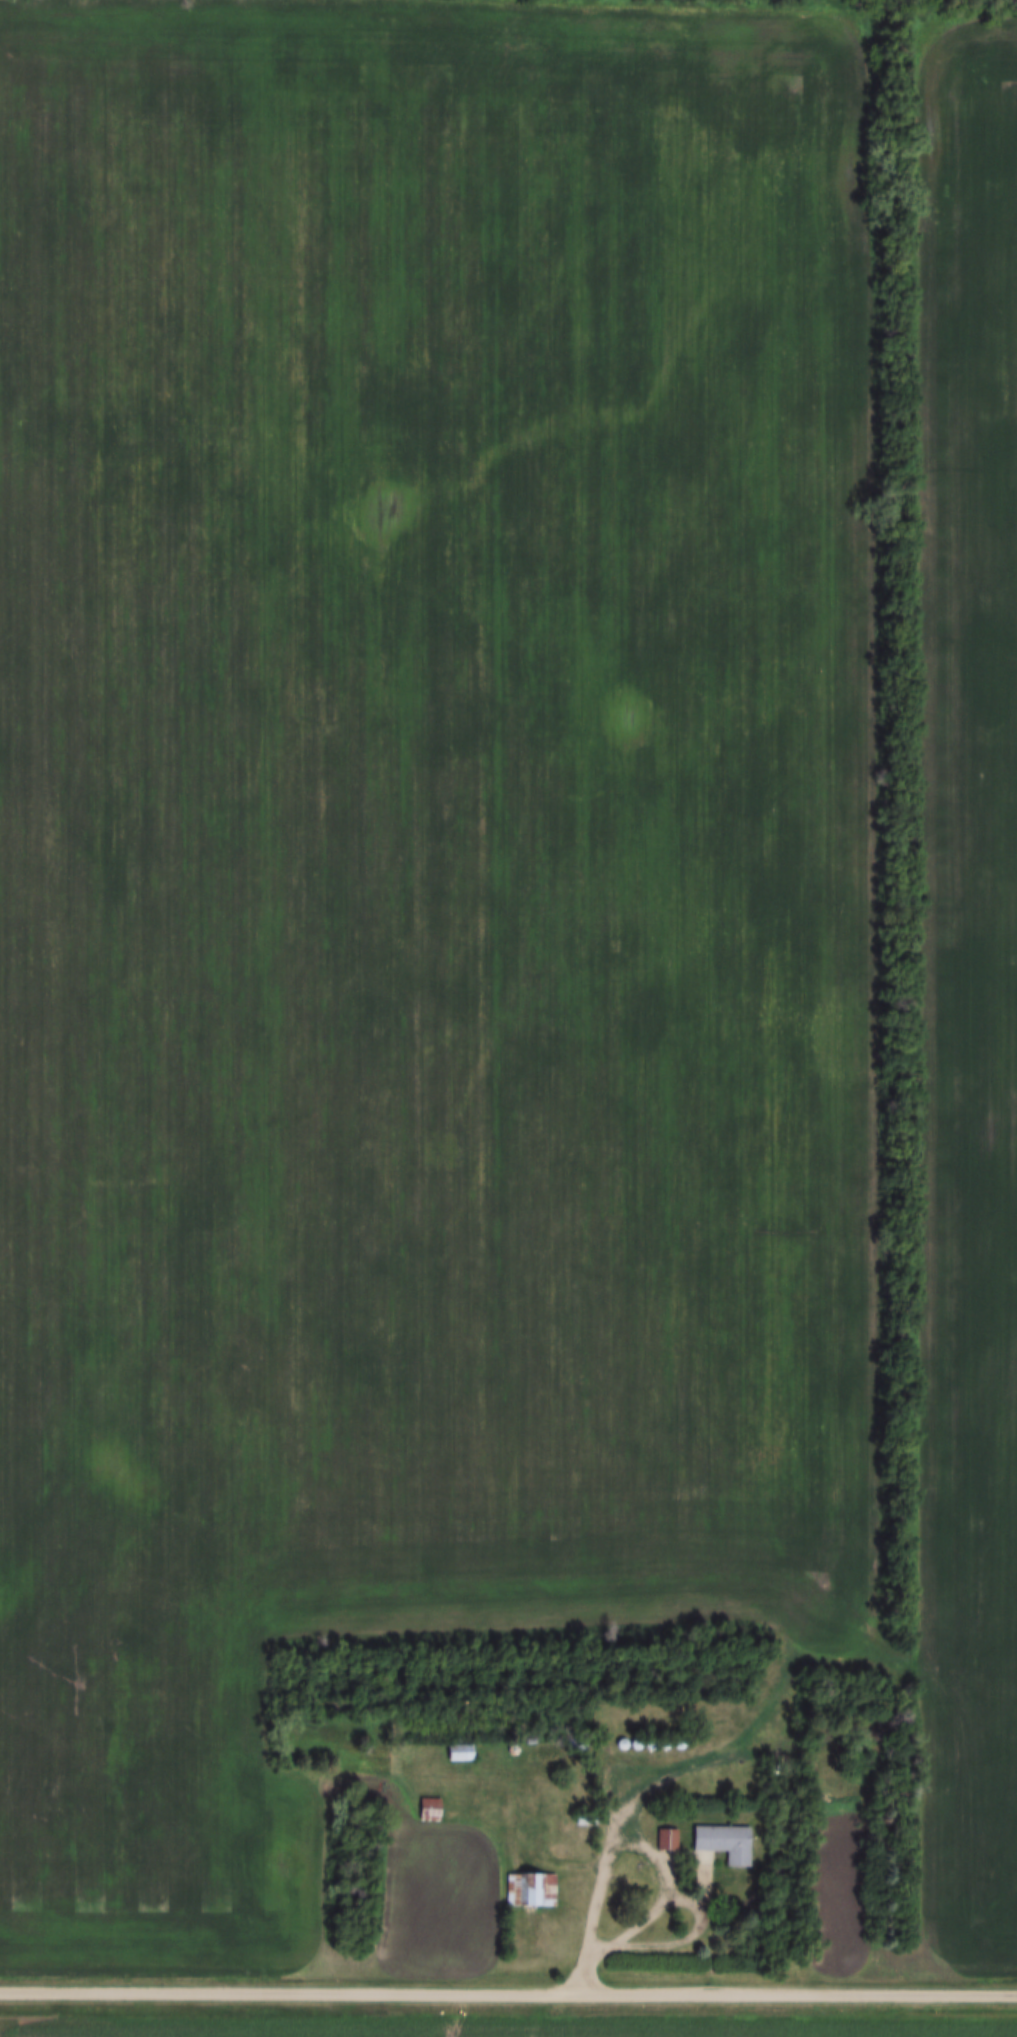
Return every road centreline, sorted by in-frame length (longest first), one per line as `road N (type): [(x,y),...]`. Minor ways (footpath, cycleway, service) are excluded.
road 1 (residential): [(0,1990),(1016,1992)]

